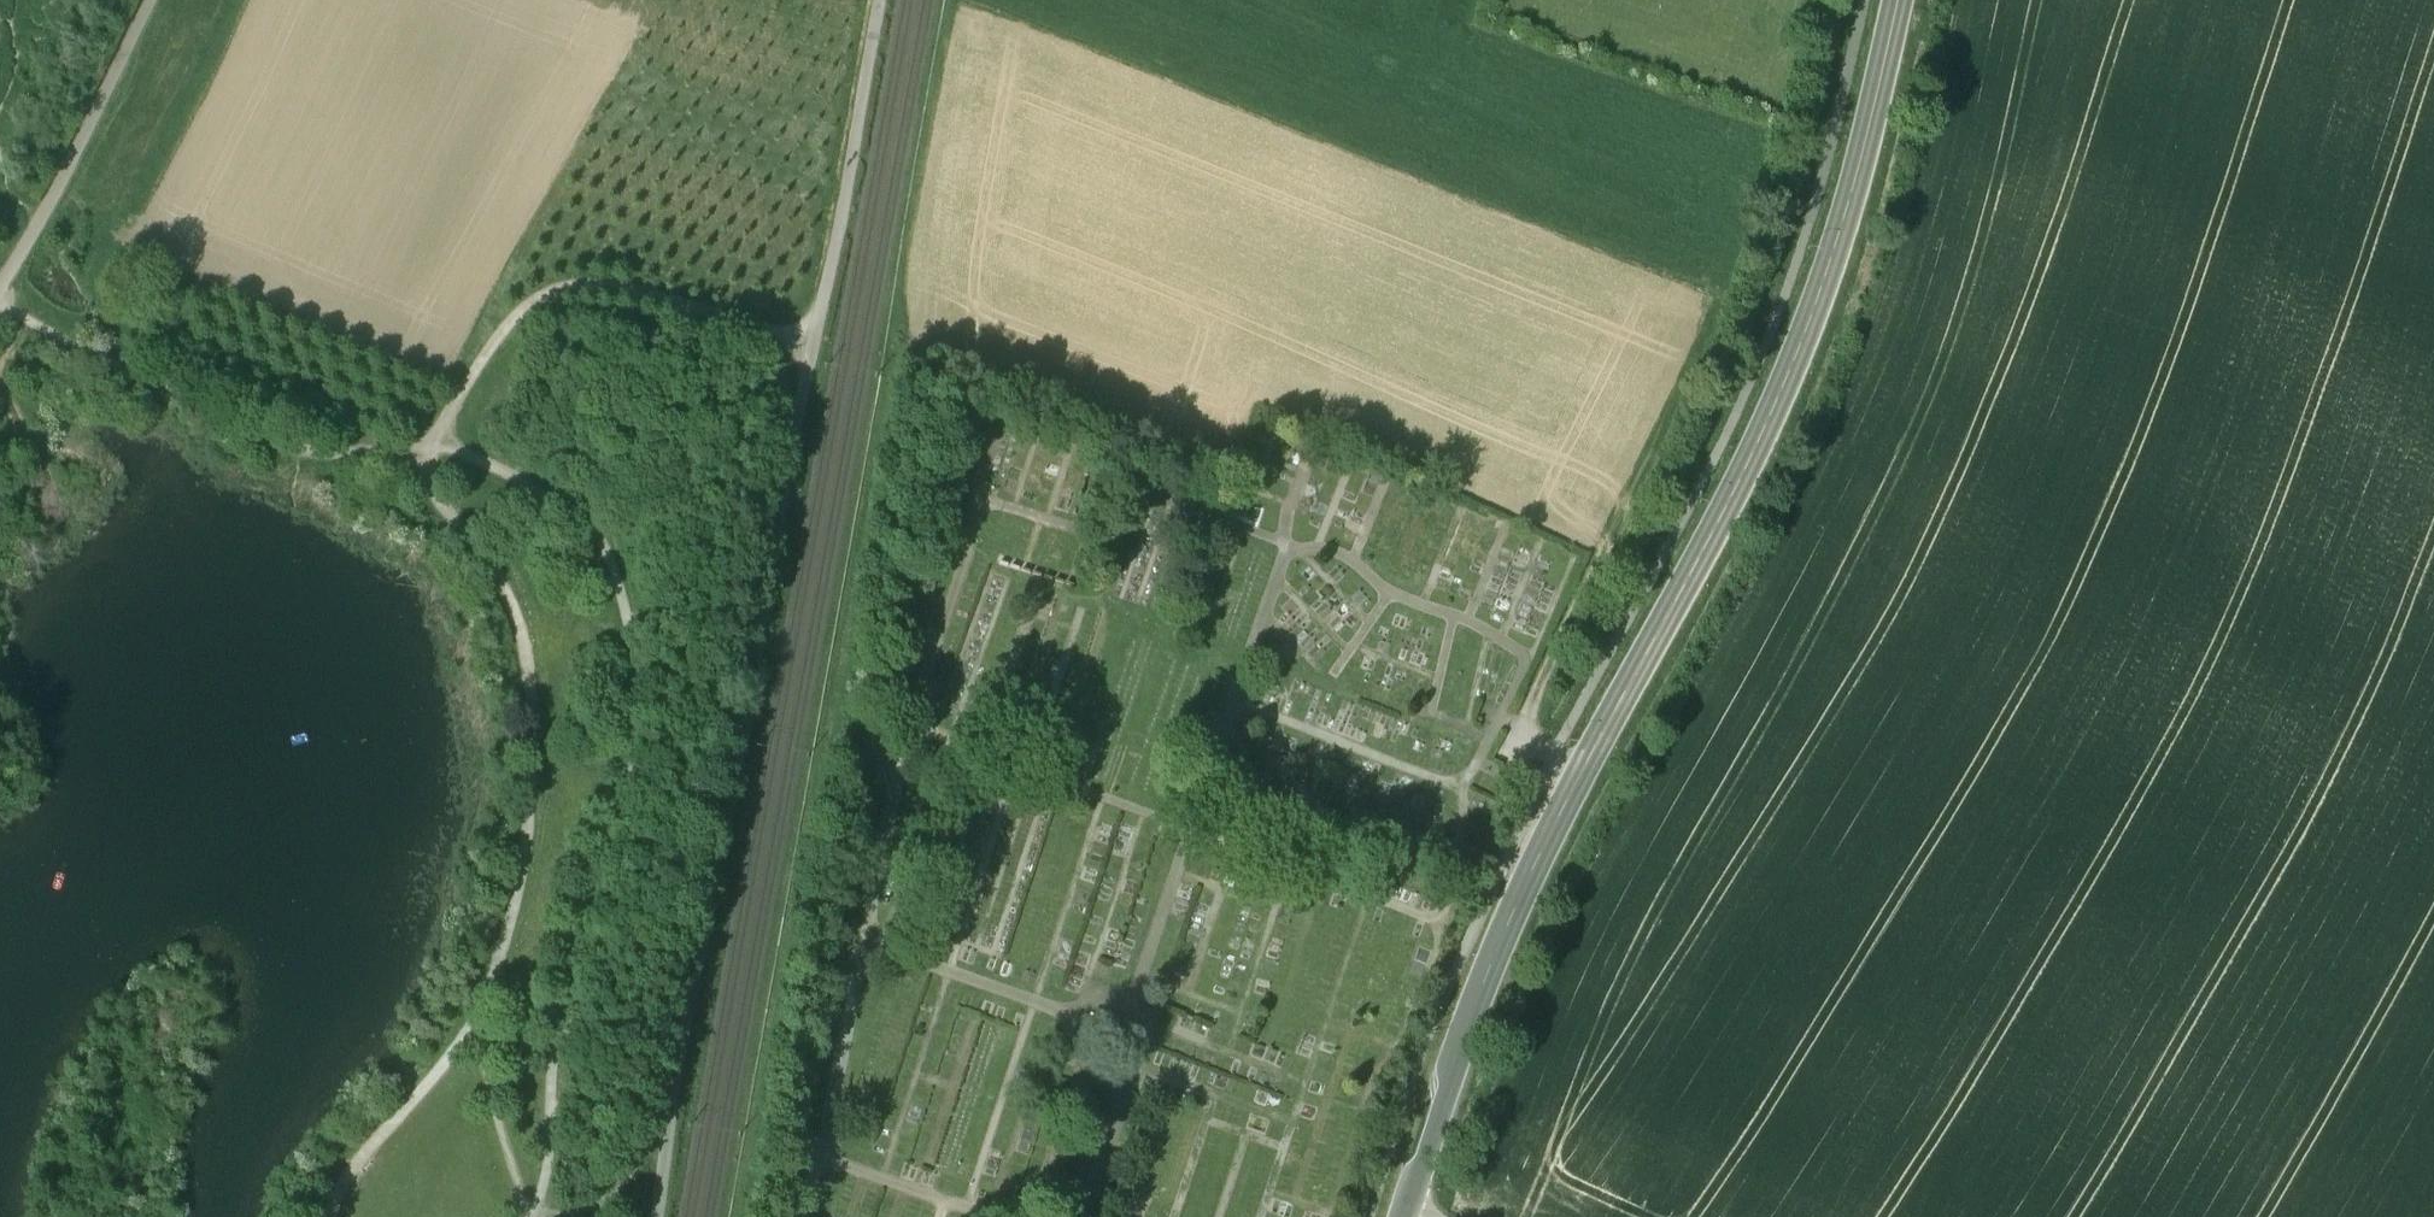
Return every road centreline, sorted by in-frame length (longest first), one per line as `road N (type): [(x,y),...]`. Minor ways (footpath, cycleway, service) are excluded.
road 1 (secondary): [(1402,1216),(1468,1017),(1568,792),(1757,449),(1809,324),(1857,172),(1897,0)]
road 2 (track): [(650,1216),(875,0)]
road 3 (track): [(150,0),(0,285)]

